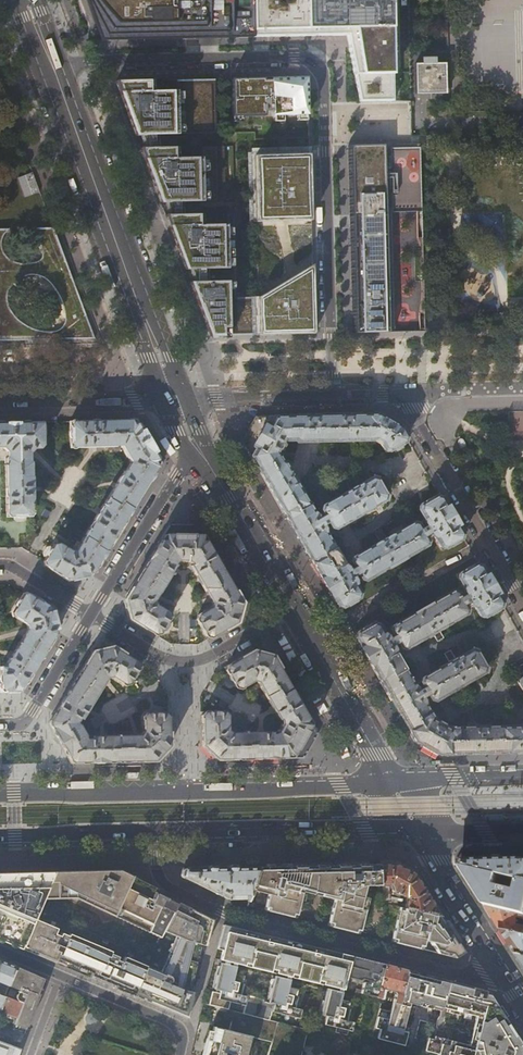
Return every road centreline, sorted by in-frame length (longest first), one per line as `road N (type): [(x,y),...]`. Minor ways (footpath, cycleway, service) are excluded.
road 1 (residential): [(53,75),(90,61),(302,57),(318,68),(336,395)]
road 2 (residential): [(506,969),(482,972),(221,914),(161,879),(155,830)]
road 3 (primary): [(392,782),(0,795)]
road 4 (tertiary): [(175,397),(53,75)]
road 5 (residential): [(336,395),(401,393),(522,601)]
road 6 (primary): [(155,830),(419,830)]
road 7 (residential): [(293,610),(185,662),(91,614)]
road 8 (tertiary): [(392,782),(293,610)]
road 9 (residential): [(91,614),(181,469),(201,452)]
road 10 (tertiary): [(293,610),(201,452)]
road 11 (residential): [(175,397),(0,399)]
road 12 (residential): [(419,830),(506,969)]
road 13 (residential): [(175,397),(336,395)]
road 14 (residential): [(58,974),(176,1023),(180,1054)]
road 15 (primary): [(0,838),(155,830)]
road 16 (residential): [(0,724),(22,724),(91,614)]
road 17 (primary): [(522,776),(392,782)]

